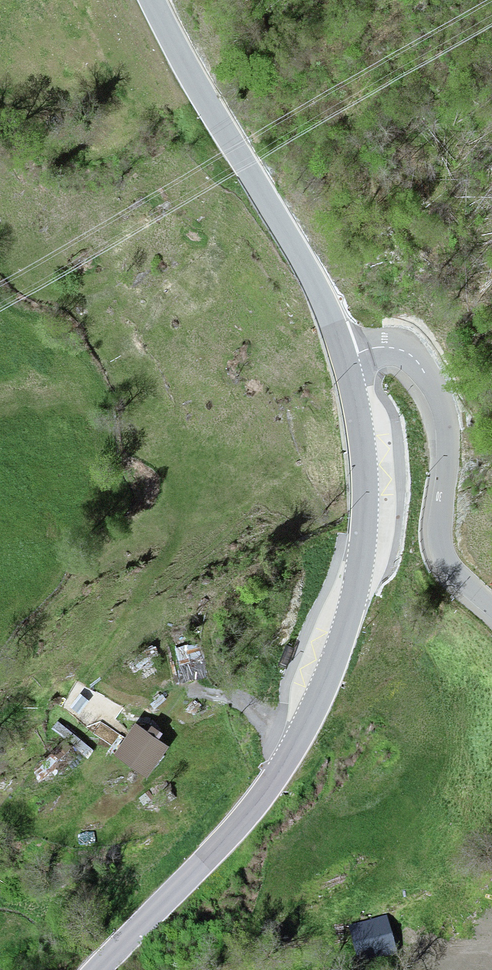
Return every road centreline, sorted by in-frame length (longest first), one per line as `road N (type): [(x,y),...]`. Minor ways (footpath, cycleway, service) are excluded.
road 1 (tertiary): [(349,353),(366,431),(369,509),(339,642),(297,744),(213,857),(99,969)]
road 2 (tertiary): [(155,0),(189,74),(317,283),(349,353)]
road 3 (residential): [(349,353),(406,348),(424,369),(443,408),(448,445),(440,543),(447,568),(491,612)]

